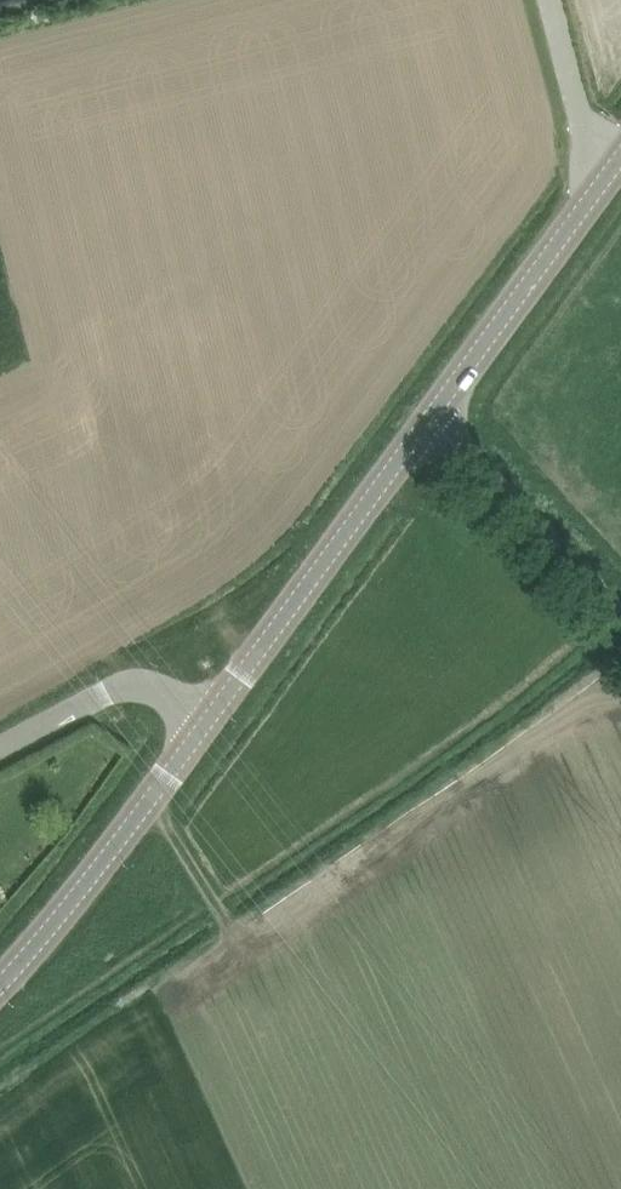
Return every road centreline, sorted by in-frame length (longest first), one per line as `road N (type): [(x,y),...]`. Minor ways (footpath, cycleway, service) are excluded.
road 1 (tertiary): [(214,713),(431,415)]
road 2 (tertiary): [(0,980),(48,930),(214,713)]
road 3 (tertiary): [(431,415),(620,153)]
road 4 (unclassified): [(620,617),(431,415)]
road 5 (unclassified): [(0,748),(129,680),(214,713)]

